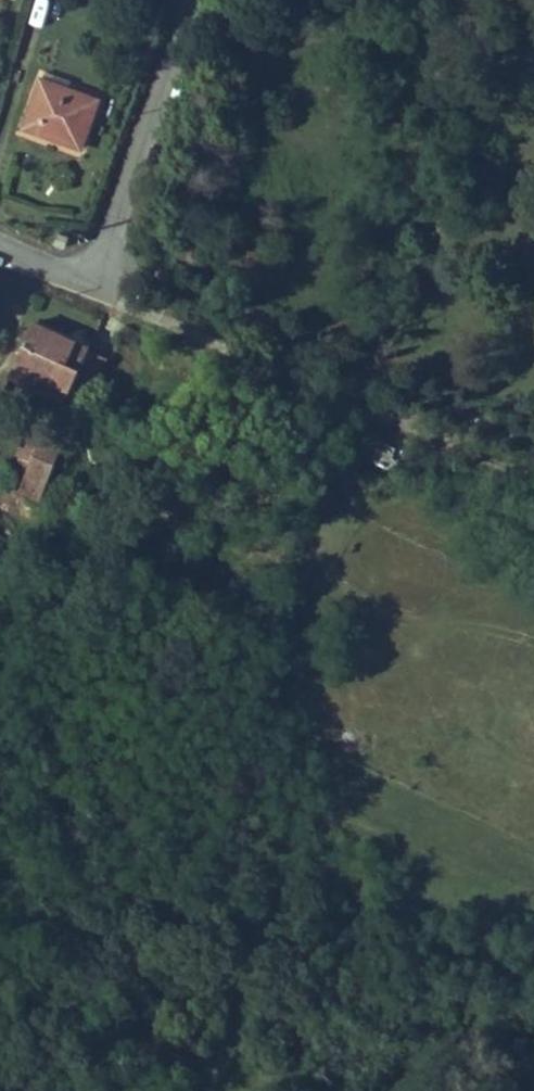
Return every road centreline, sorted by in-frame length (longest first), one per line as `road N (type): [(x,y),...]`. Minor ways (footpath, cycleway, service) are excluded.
road 1 (residential): [(88,291),(533,482)]
road 2 (residential): [(88,291),(201,0)]

